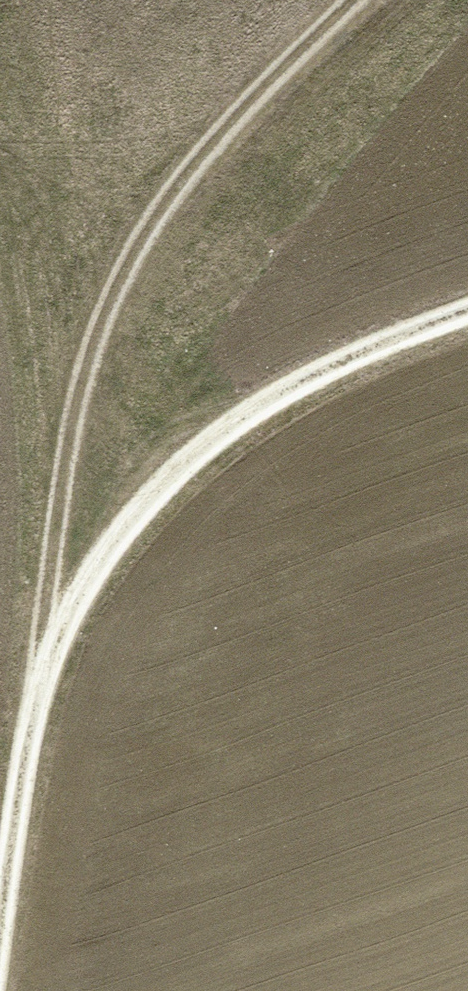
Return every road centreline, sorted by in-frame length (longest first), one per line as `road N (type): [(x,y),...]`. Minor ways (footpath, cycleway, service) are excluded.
road 1 (track): [(66,786),(87,372),(248,121),(371,0)]
road 2 (track): [(37,990),(66,786),(175,496),(398,332),(467,308)]

